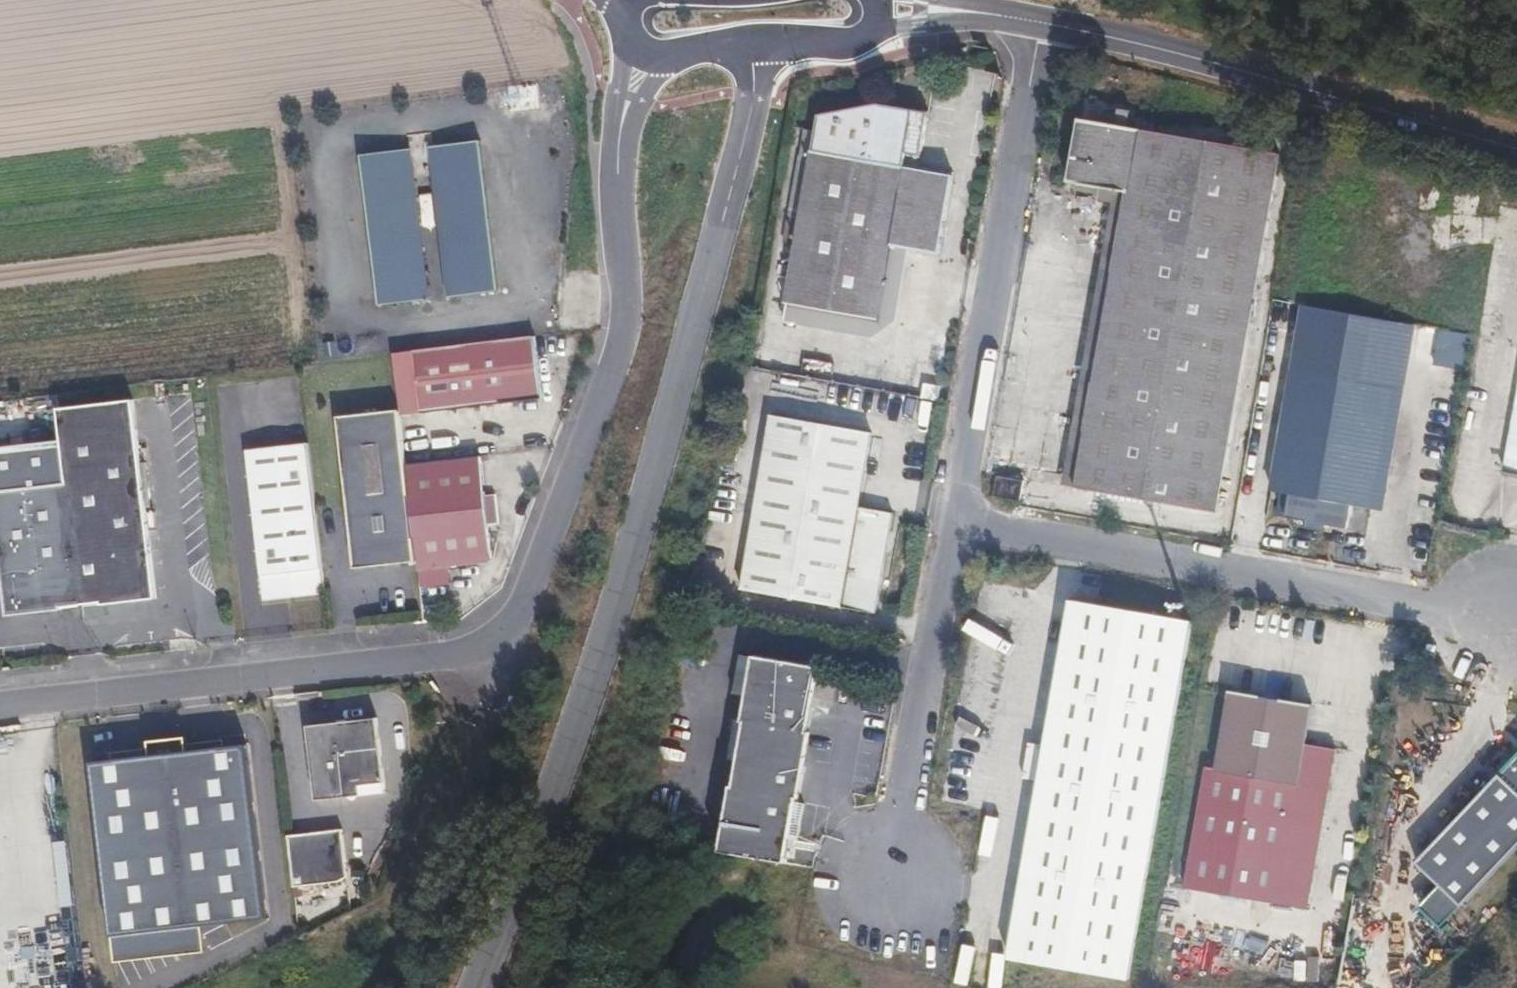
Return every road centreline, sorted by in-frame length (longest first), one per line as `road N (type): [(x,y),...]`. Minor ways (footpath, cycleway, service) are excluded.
road 1 (unclassified): [(0,708),(464,654),(498,640),(524,605),(625,336),(619,148),(644,54)]
road 2 (tertiary): [(476,987),(626,574),(754,100),(751,40)]
road 3 (unclassified): [(946,528),(1513,621)]
road 4 (unclassified): [(946,528),(1043,23)]
road 5 (tertiary): [(1043,23),(1516,145)]
road 6 (unclassified): [(883,890),(946,528)]
road 7 (tertiary): [(751,40),(851,43),(875,26)]
road 8 (tertiary): [(921,9),(1043,23)]

